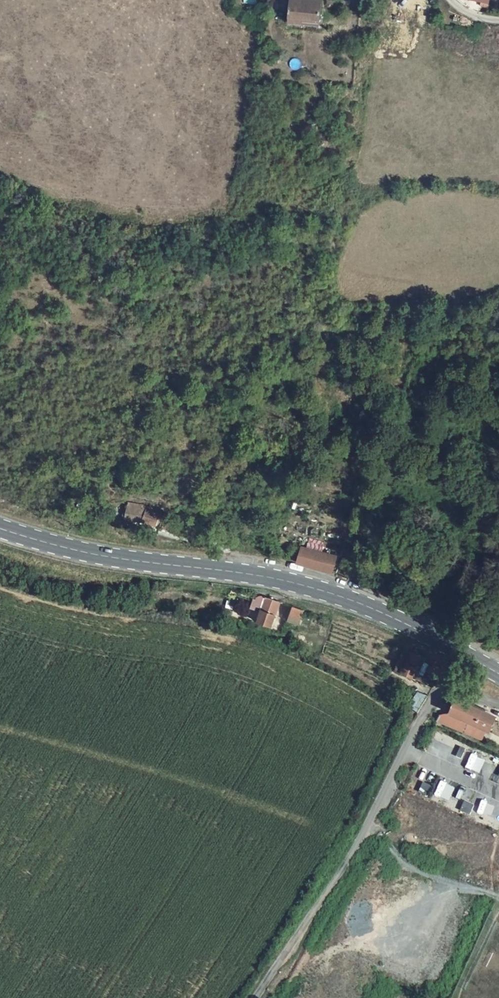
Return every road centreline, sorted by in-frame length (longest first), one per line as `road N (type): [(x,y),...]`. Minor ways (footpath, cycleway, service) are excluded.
road 1 (primary): [(498,673),(412,625),(305,584),(95,555),(0,527)]
road 2 (unclassified): [(258,997),(346,864),(431,704),(443,691),(461,691),(498,703)]

